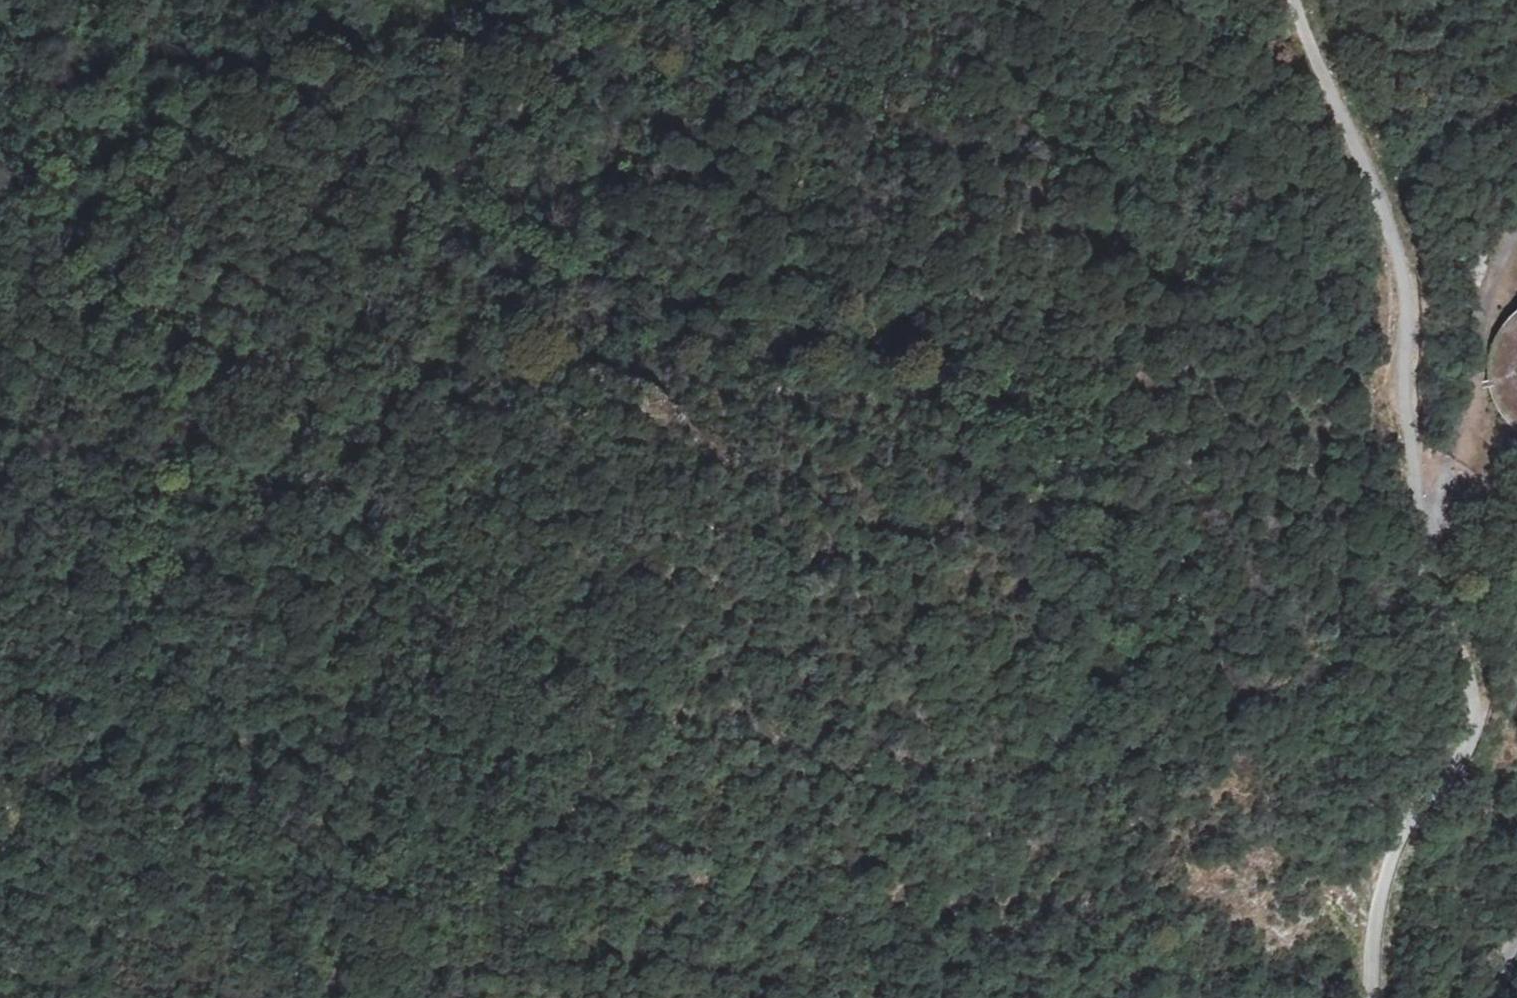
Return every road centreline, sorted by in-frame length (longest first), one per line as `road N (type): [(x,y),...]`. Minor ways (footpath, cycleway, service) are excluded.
road 1 (unclassified): [(1295,0),(1378,187),(1402,273),(1410,430),(1429,565),(1469,690),(1462,753),(1403,825),(1381,900),(1370,997)]

